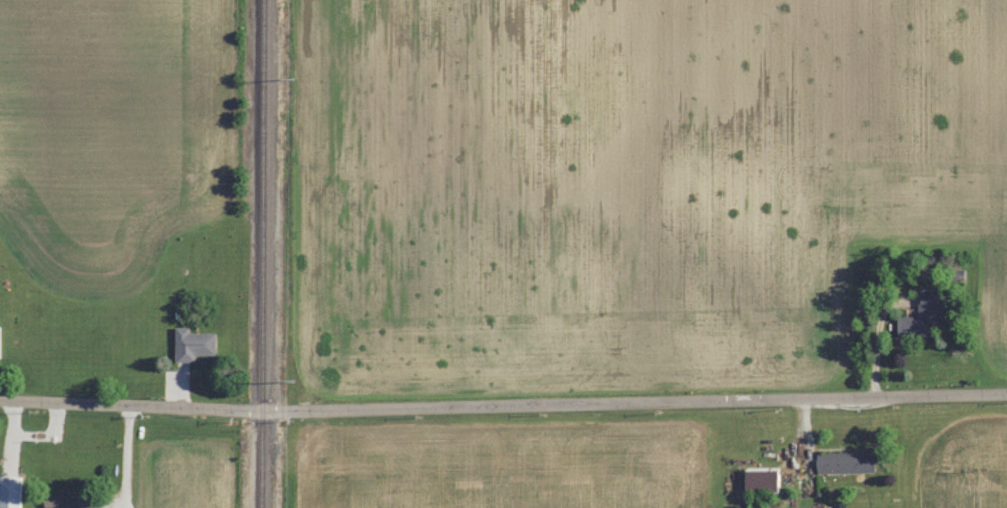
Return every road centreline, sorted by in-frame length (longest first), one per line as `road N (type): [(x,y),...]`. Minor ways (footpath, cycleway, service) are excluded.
road 1 (residential): [(0,399),(264,408),(1006,392)]

